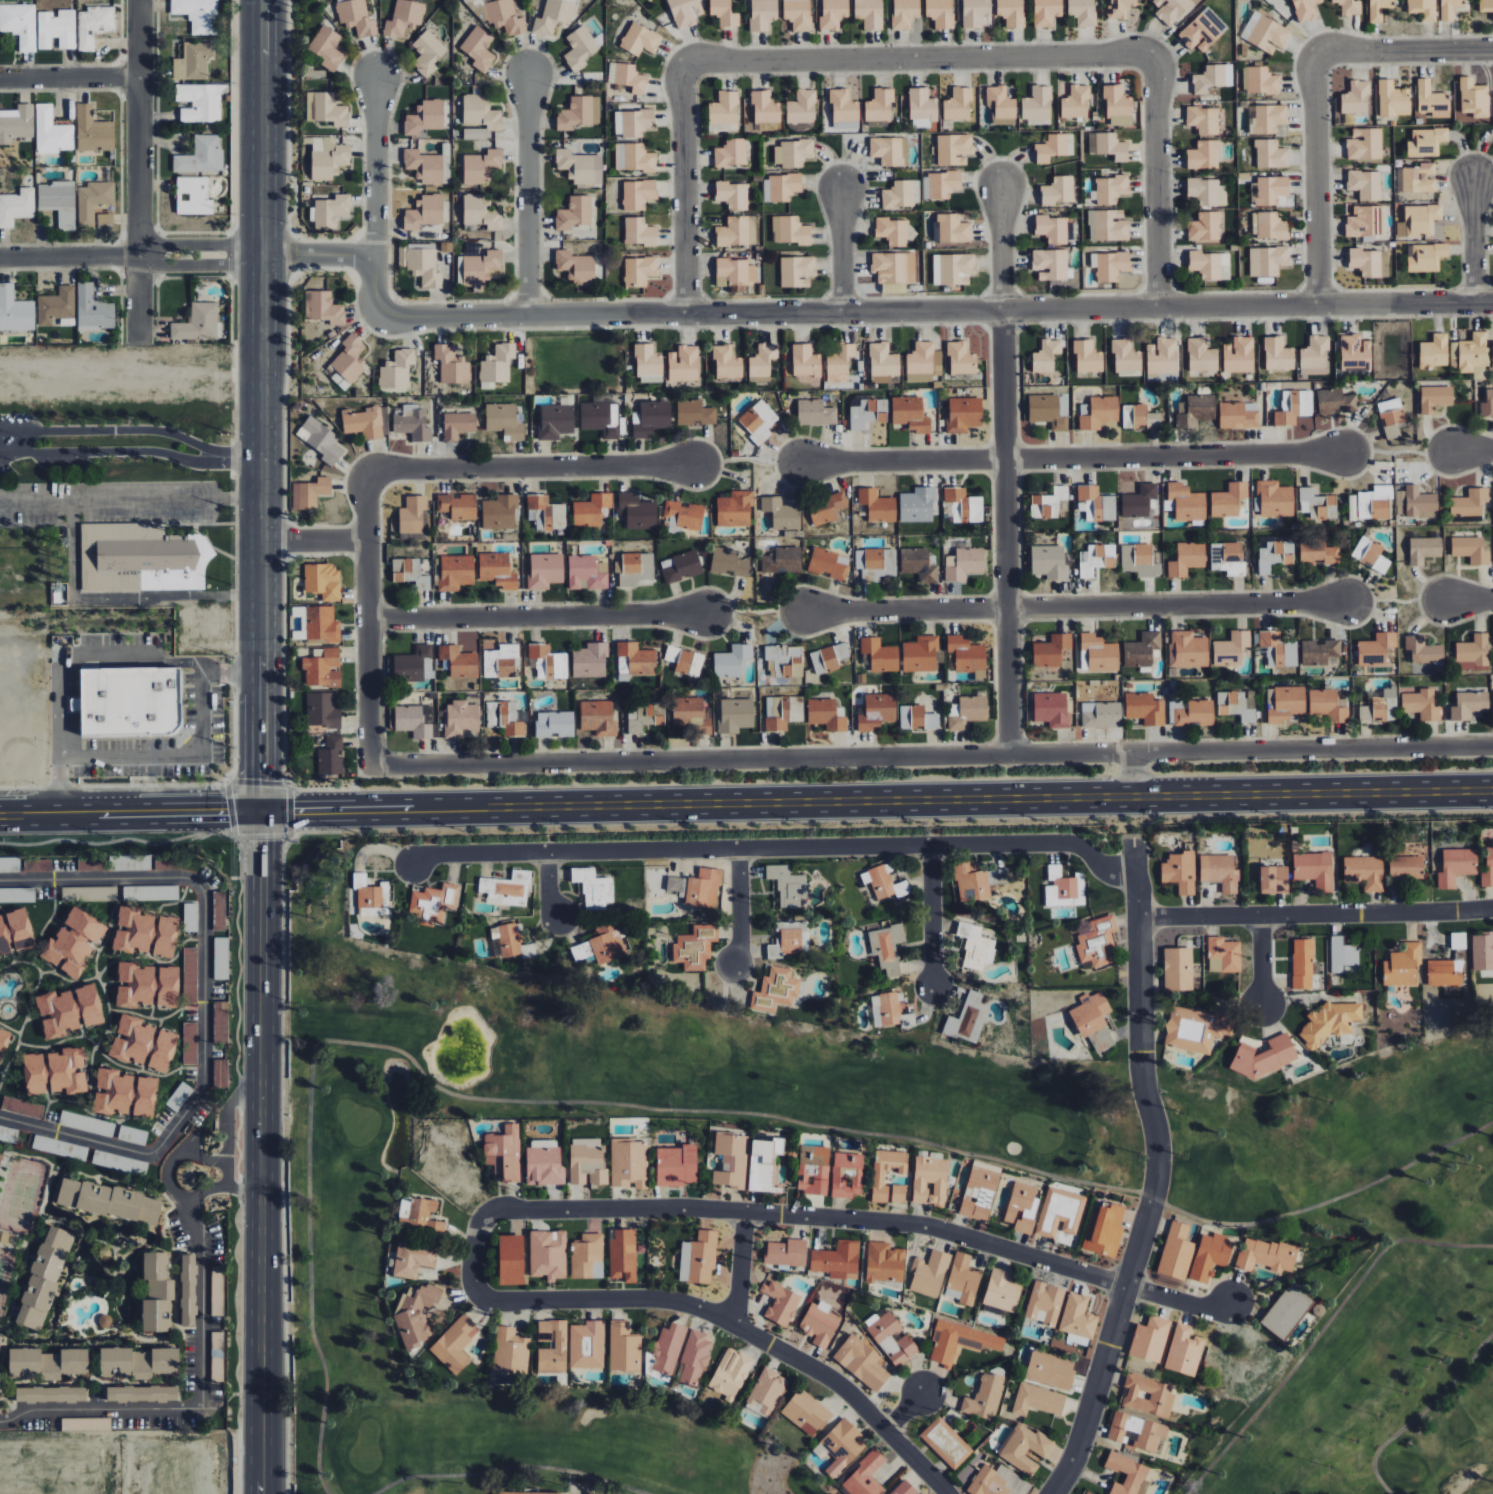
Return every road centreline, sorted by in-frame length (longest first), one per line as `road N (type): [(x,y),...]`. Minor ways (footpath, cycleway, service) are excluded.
road 1 (secondary): [(263,813),(1492,789)]
road 2 (residential): [(373,758),(1492,744)]
road 3 (residential): [(1492,300),(528,317),(397,317),(381,310)]
road 4 (secondary): [(257,0),(264,781)]
road 5 (residential): [(412,866),(433,855),(1068,843),(1109,871),(1138,873)]
road 6 (residential): [(1138,841),(1142,1064),(1159,1165),(1083,1438),(1055,1493)]
road 7 (secondary): [(262,842),(261,1493)]
road 8 (residential): [(490,1214),(697,1208),(911,1224),(1128,1287)]
road 9 (residential): [(946,1493),(838,1385),(710,1313),(656,1300),(508,1303),(481,1296)]
road 10 (residential): [(683,61),(1137,49)]
road 11 (residential): [(1139,917),(1492,909)]
road 12 (residential): [(1005,457),(1348,453)]
road 13 (residential): [(139,0),(138,336)]
road 14 (residential): [(1009,609),(1344,599)]
road 15 (residential): [(370,617),(700,611)]
road 16 (residential): [(368,473),(698,468)]
road 17 (residential): [(1005,457),(1010,754)]
road 18 (residential): [(373,758),(368,473)]
road 19 (residential): [(1000,186),(1005,457)]
road 20 (residential): [(1137,49),(1159,74),(1158,306)]
road 21 (secondary): [(0,817),(263,813)]
road 22 (residential): [(687,315),(683,61)]
road 23 (residential): [(1315,54),(1314,304)]
road 24 (residential): [(528,317),(531,72)]
road 25 (residential): [(379,71),(374,288),(381,310)]
road 26 (residential): [(793,459),(1005,457)]
road 27 (residential): [(800,604),(1009,609)]
road 28 (residential): [(1492,46),(1315,54)]
road 29 (residential): [(932,845),(934,987)]
road 30 (residential): [(0,257),(139,255)]
road 31 (residential): [(0,77),(138,75)]
road 32 (residential): [(1473,300),(1471,167)]
road 33 (residential): [(139,255),(159,264),(229,265),(259,251)]
road 34 (residential): [(838,188),(840,313)]
road 35 (residential): [(259,251),(162,244),(139,255)]

